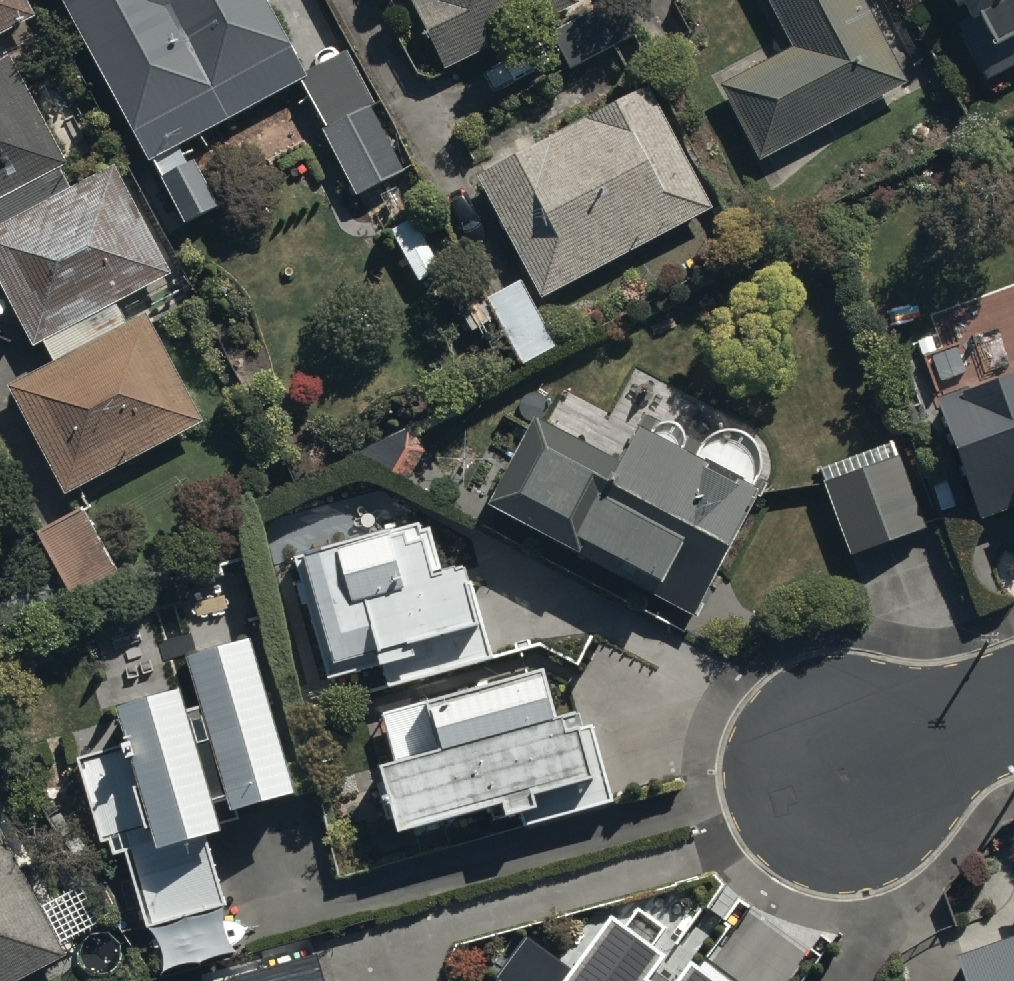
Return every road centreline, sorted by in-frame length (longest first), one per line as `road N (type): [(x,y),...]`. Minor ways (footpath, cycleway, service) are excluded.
road 1 (residential): [(1013,711),(844,773)]

